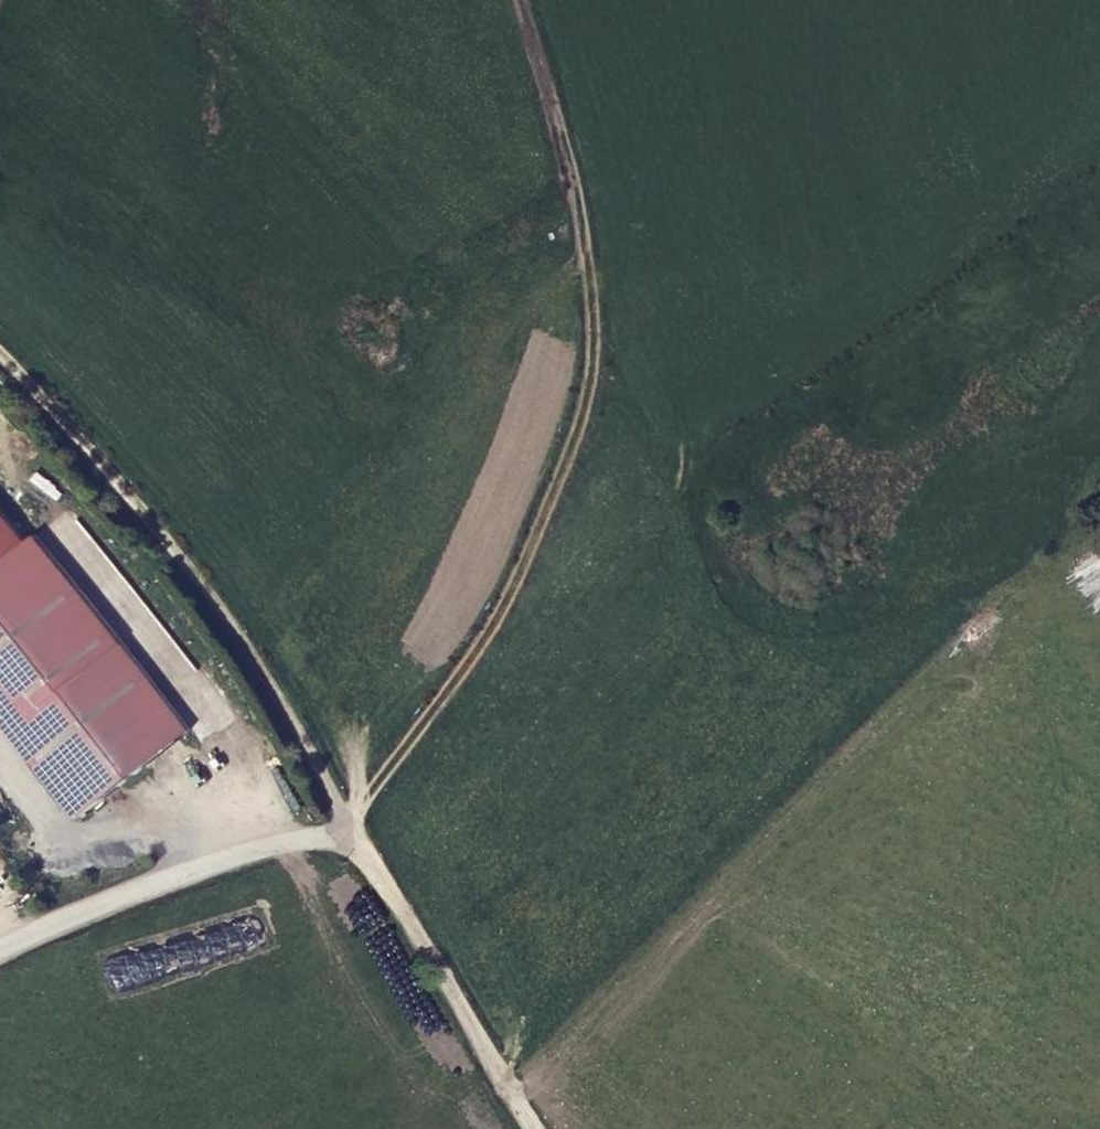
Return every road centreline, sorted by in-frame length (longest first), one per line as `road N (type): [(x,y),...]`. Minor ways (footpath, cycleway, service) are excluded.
road 1 (track): [(0,961),(348,813),(543,553),(602,341),(591,144),(559,0)]
road 2 (track): [(0,354),(163,516),(279,696),(534,1128)]

